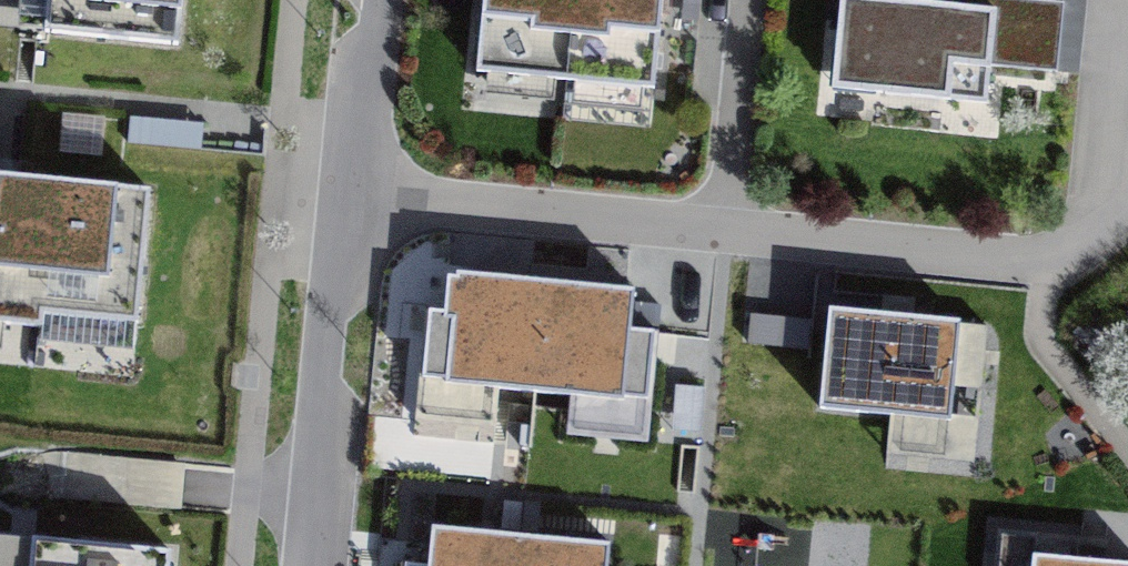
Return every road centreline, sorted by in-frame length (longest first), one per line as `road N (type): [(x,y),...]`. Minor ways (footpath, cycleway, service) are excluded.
road 1 (residential): [(368,0),(310,565)]

